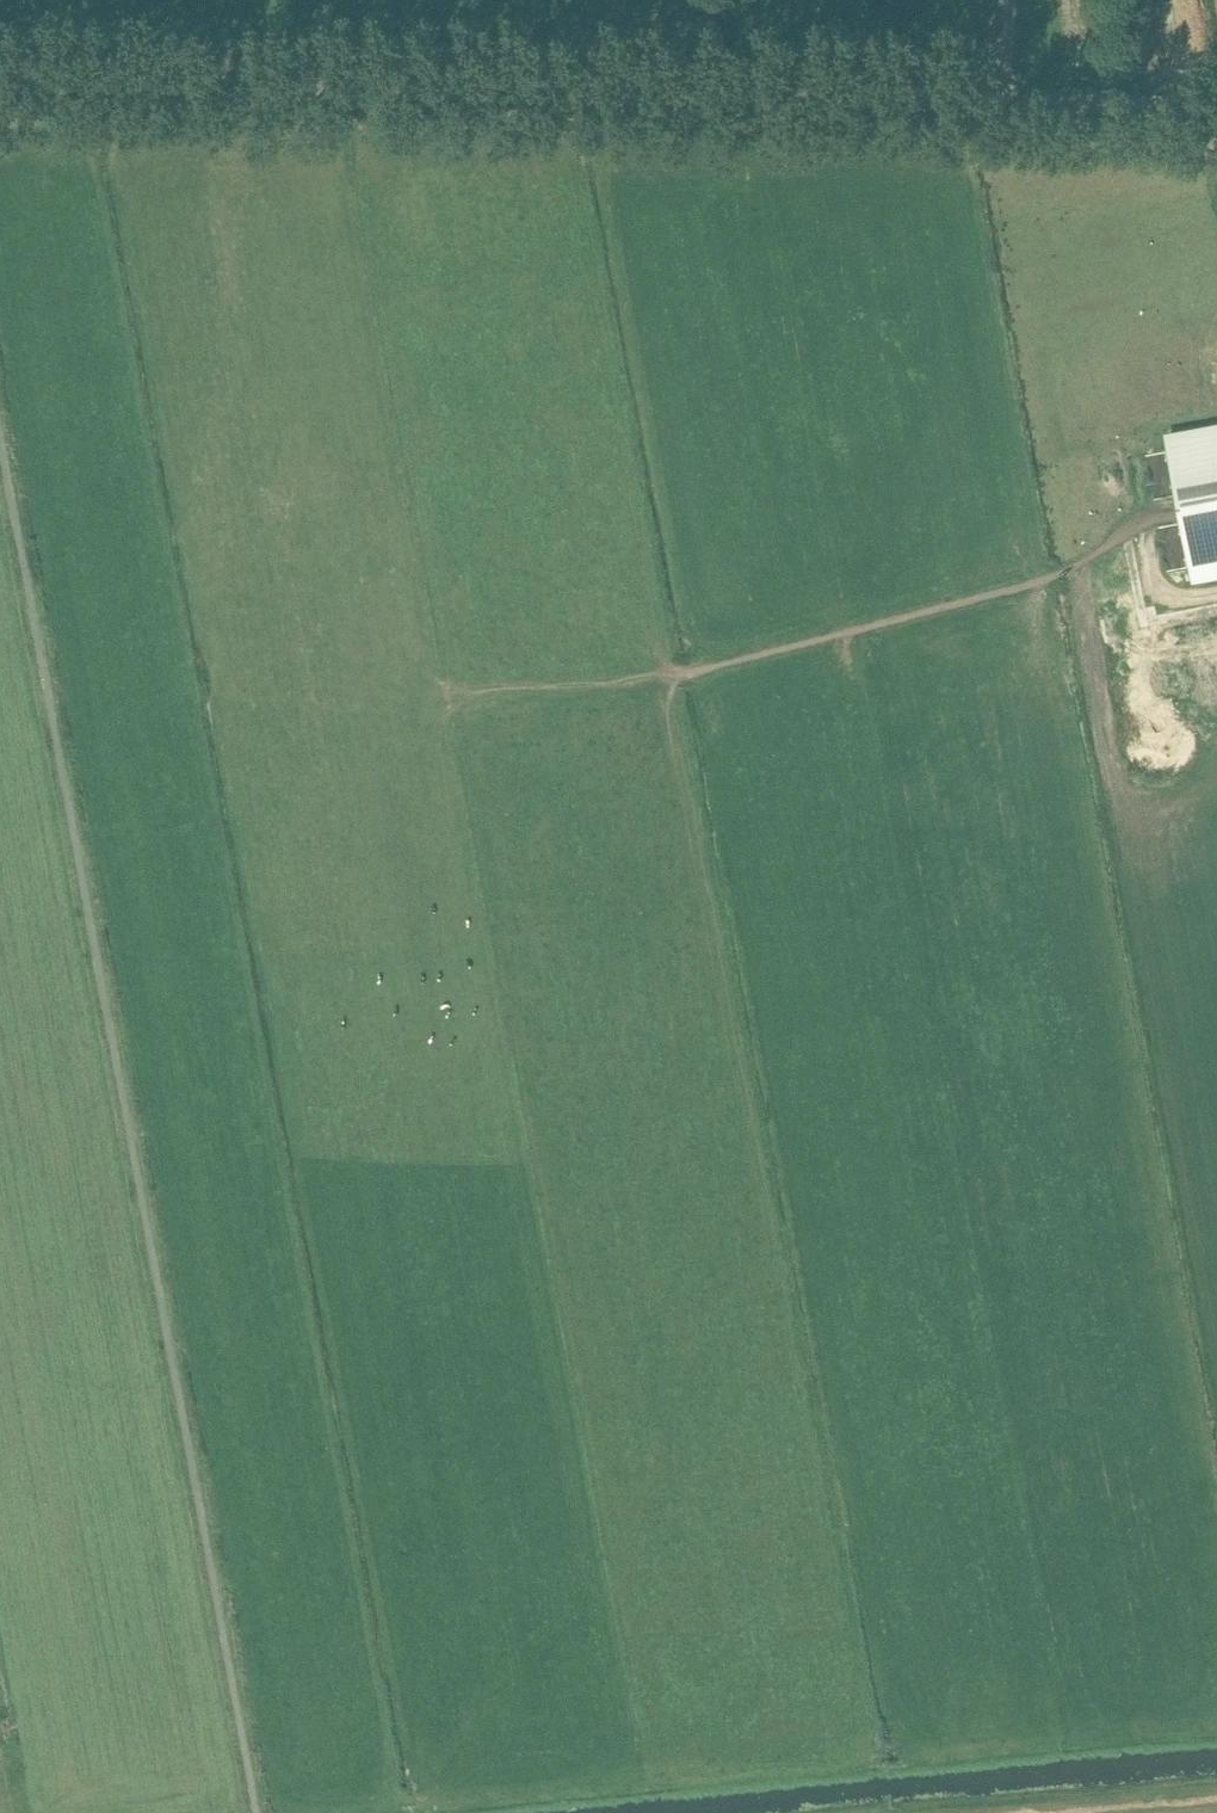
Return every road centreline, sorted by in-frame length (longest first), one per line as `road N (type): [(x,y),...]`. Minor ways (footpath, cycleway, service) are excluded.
road 1 (unclassified): [(0,83),(1216,107)]

